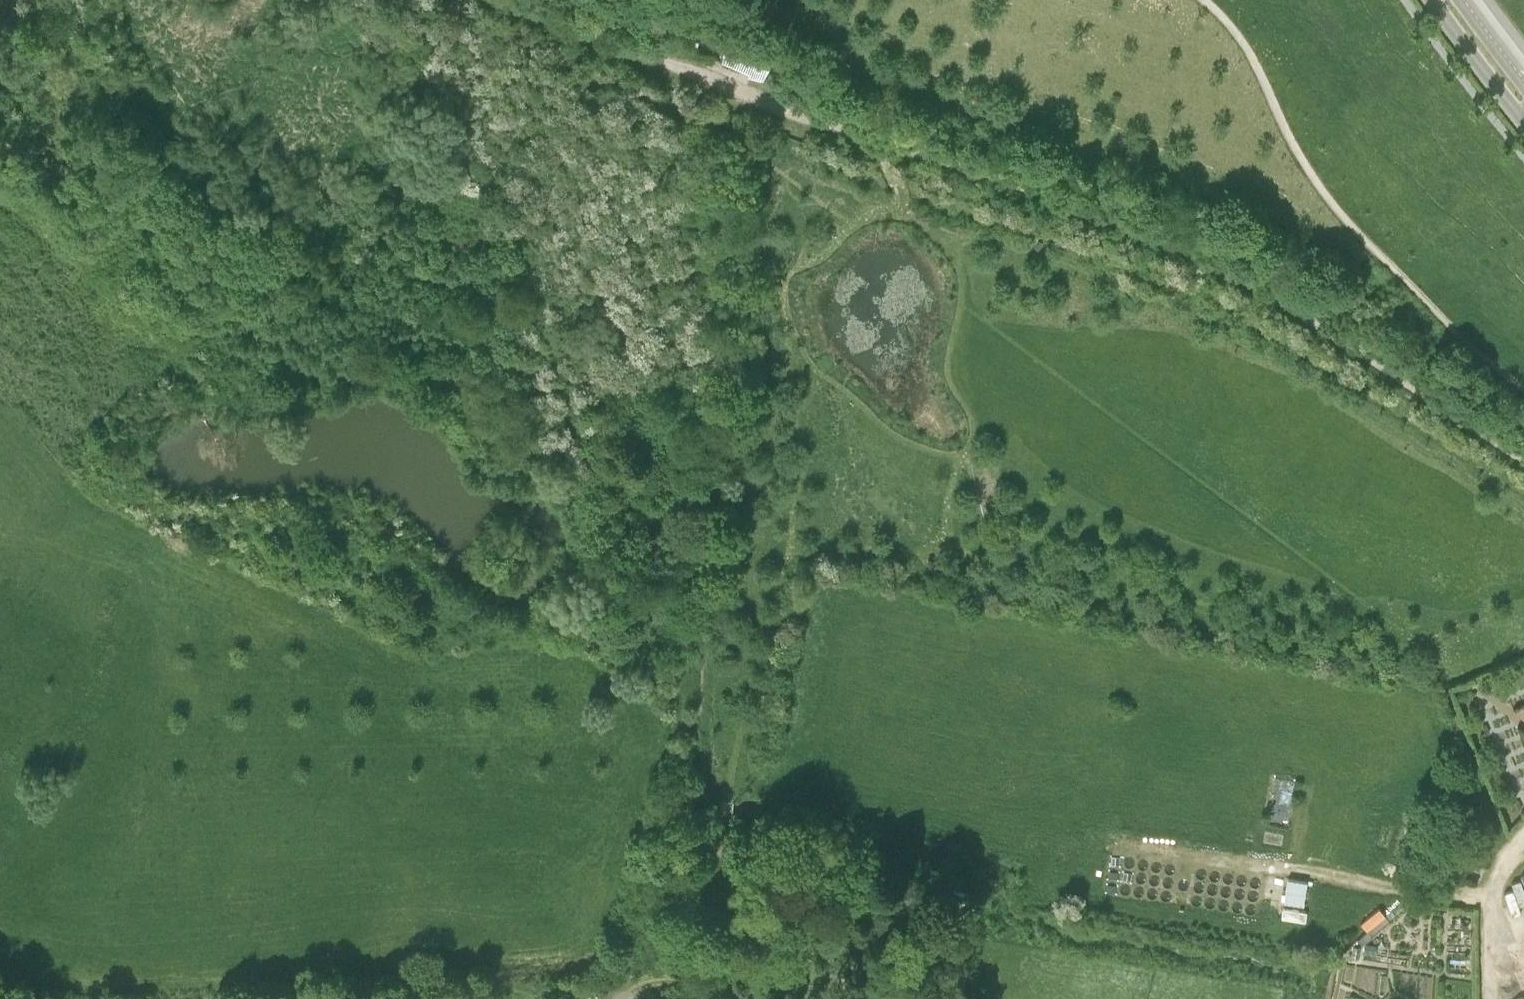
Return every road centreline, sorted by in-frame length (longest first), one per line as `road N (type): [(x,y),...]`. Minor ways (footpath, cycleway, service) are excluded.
road 1 (track): [(1523,458),(1323,327),(1154,238),(759,97),(537,0)]
road 2 (track): [(1523,843),(1492,898),(1492,998)]
road 3 (tertiary): [(1438,0),(1523,107)]

